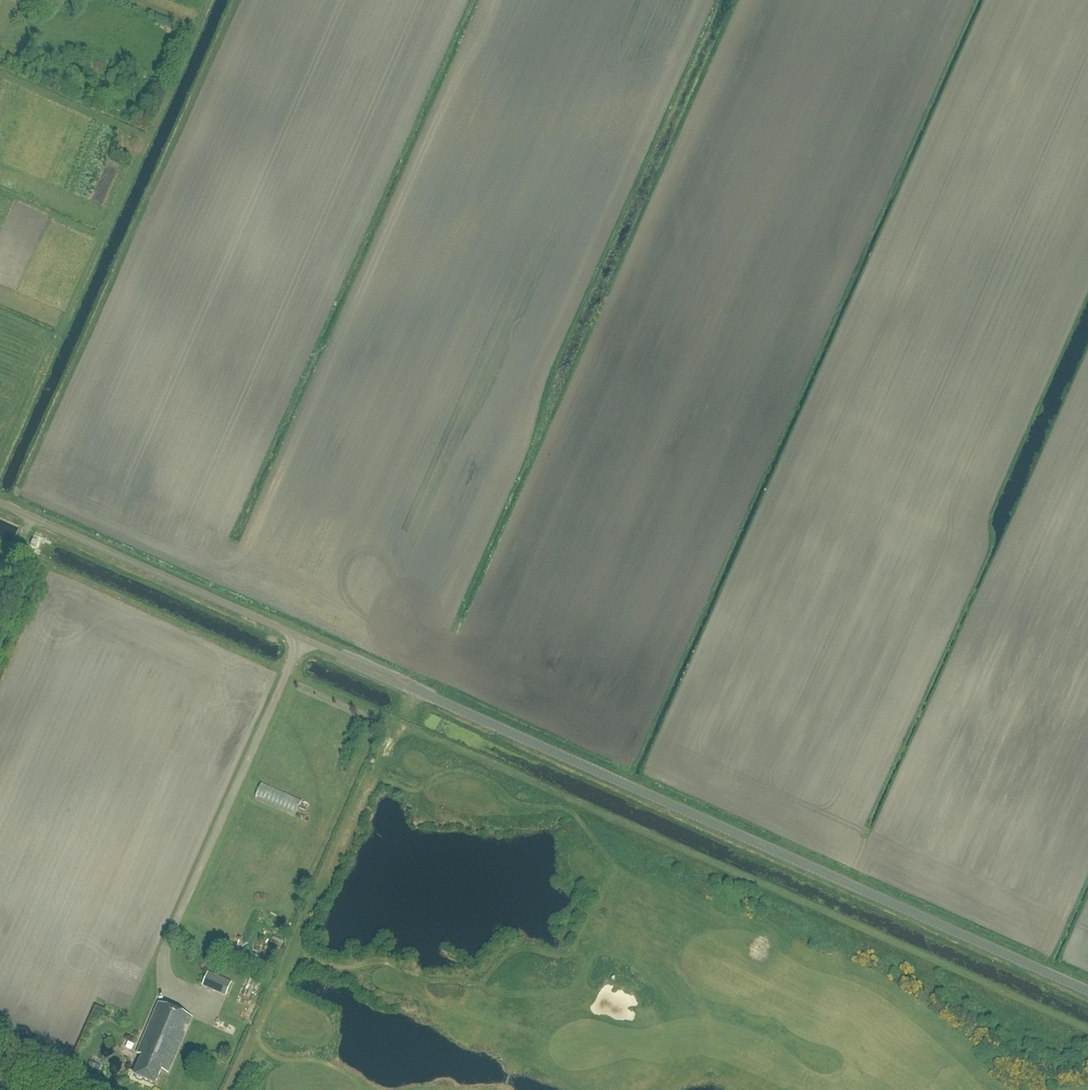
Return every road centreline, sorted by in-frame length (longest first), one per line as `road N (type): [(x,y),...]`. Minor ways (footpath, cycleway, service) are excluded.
road 1 (unclassified): [(1087,992),(0,504)]

